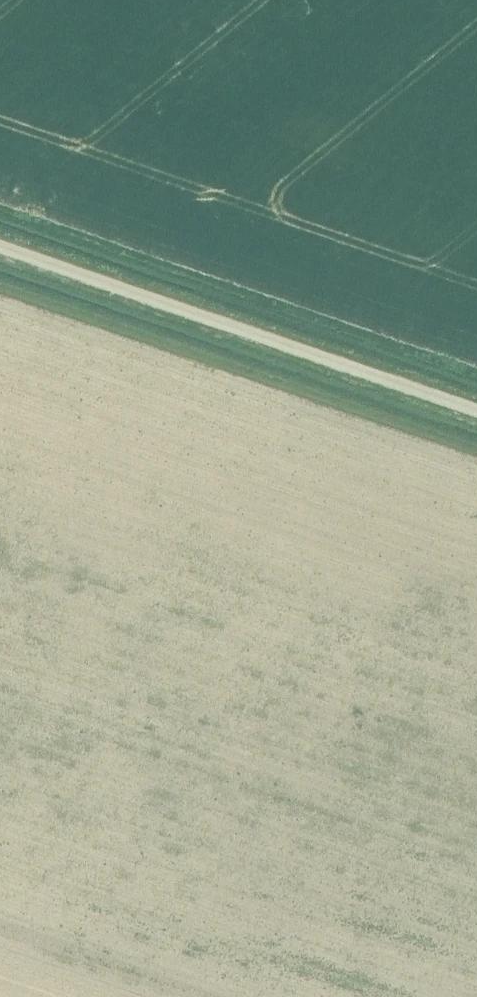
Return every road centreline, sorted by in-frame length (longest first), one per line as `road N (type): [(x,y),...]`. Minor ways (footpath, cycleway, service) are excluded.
road 1 (unclassified): [(476,408),(0,244)]

